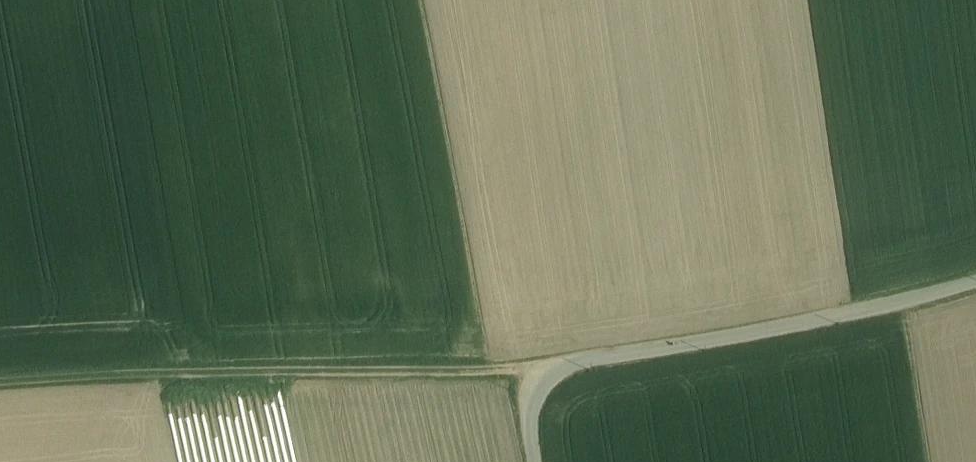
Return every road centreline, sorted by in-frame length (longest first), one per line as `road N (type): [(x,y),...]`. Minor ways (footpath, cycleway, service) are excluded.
road 1 (track): [(0,382),(116,372),(554,374)]
road 2 (unclassified): [(534,461),(530,421),(537,393),(554,374),(588,361),(846,316),(975,281)]

